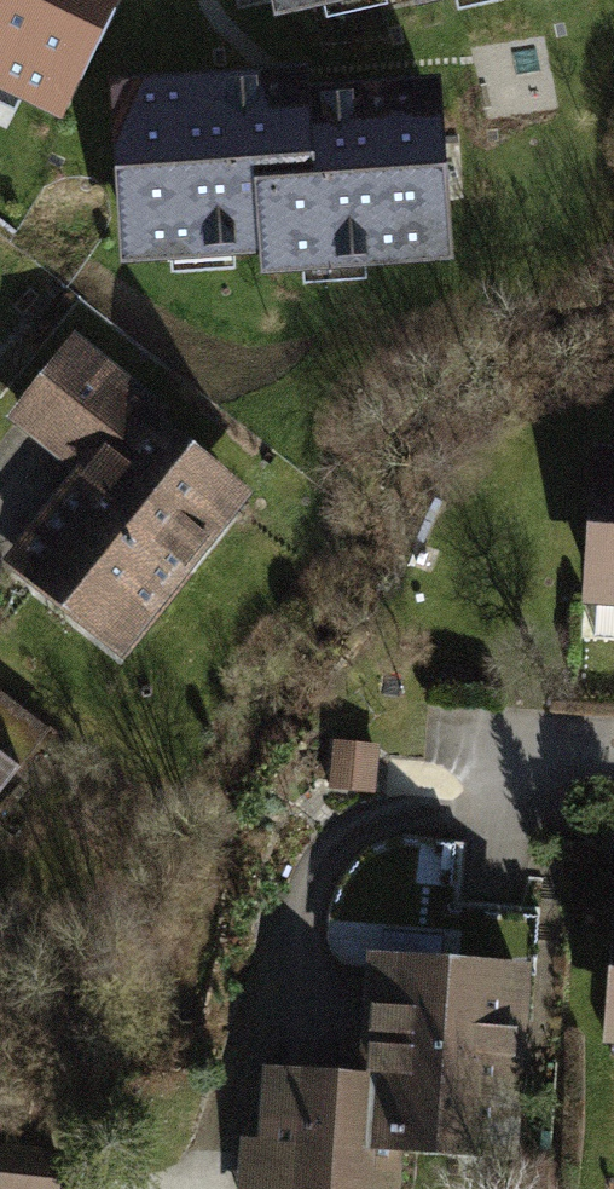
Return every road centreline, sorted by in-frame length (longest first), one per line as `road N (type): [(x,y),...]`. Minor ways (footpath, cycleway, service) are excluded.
road 1 (residential): [(492,729),(613,738)]

